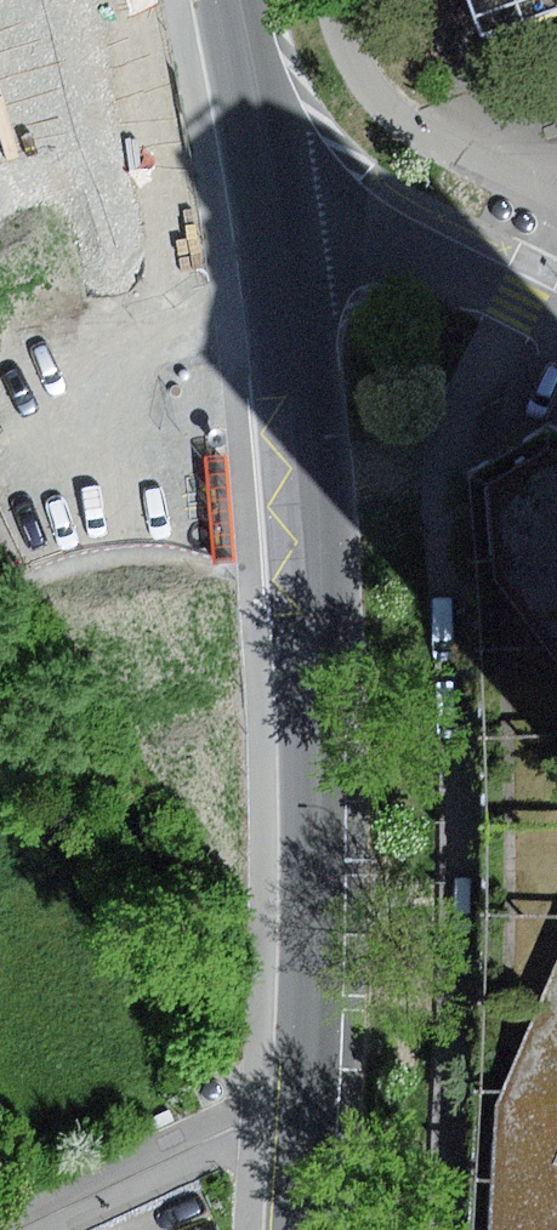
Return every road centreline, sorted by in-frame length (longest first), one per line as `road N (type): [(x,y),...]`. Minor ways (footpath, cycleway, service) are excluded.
road 1 (residential): [(281,246),(305,478),(312,1126)]
road 2 (residential): [(312,1126),(259,1125),(29,1229)]
road 3 (residential): [(556,320),(436,266),(368,251),(281,246)]
road 4 (residential): [(239,0),(281,246)]

